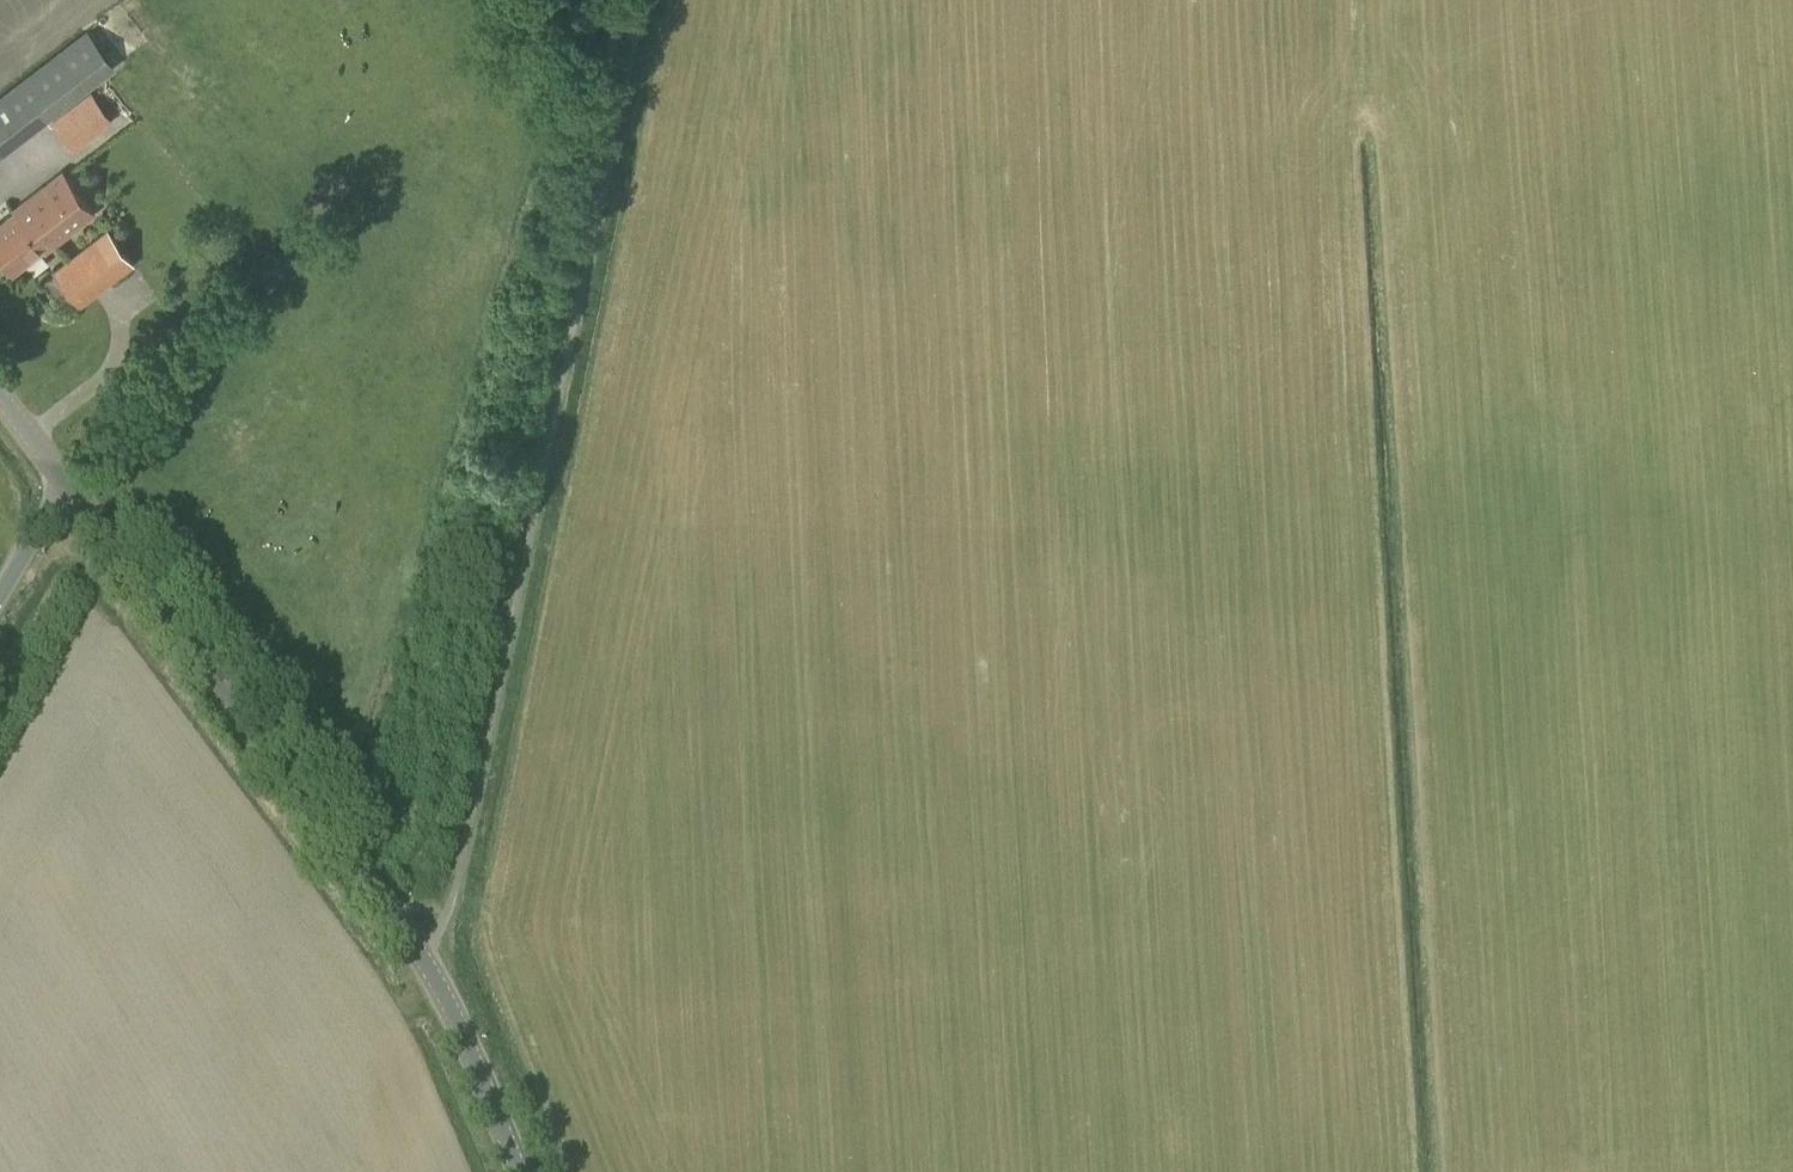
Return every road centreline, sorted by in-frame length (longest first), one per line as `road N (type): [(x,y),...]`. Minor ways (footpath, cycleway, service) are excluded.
road 1 (tertiary): [(519,1171),(459,1027),(419,953),(68,487)]
road 2 (unclassified): [(0,603),(68,487)]

